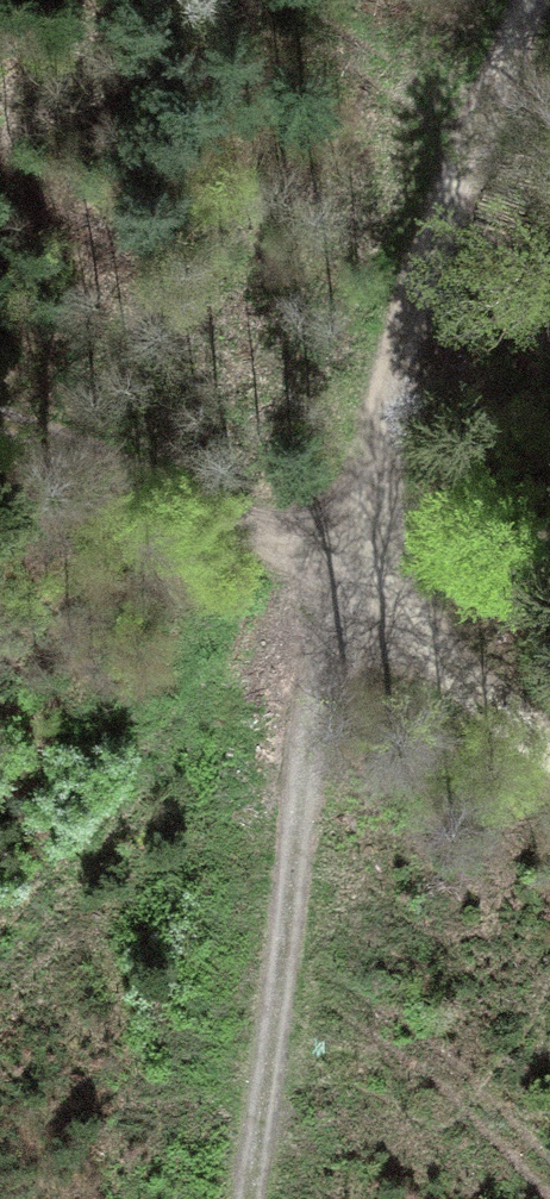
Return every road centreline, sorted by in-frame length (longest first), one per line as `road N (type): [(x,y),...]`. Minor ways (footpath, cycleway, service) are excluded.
road 1 (track): [(329,587),(396,329),(527,0)]
road 2 (track): [(242,1198),(329,587)]
road 3 (track): [(329,587),(159,477),(0,412)]
road 4 (track): [(549,724),(329,587)]

